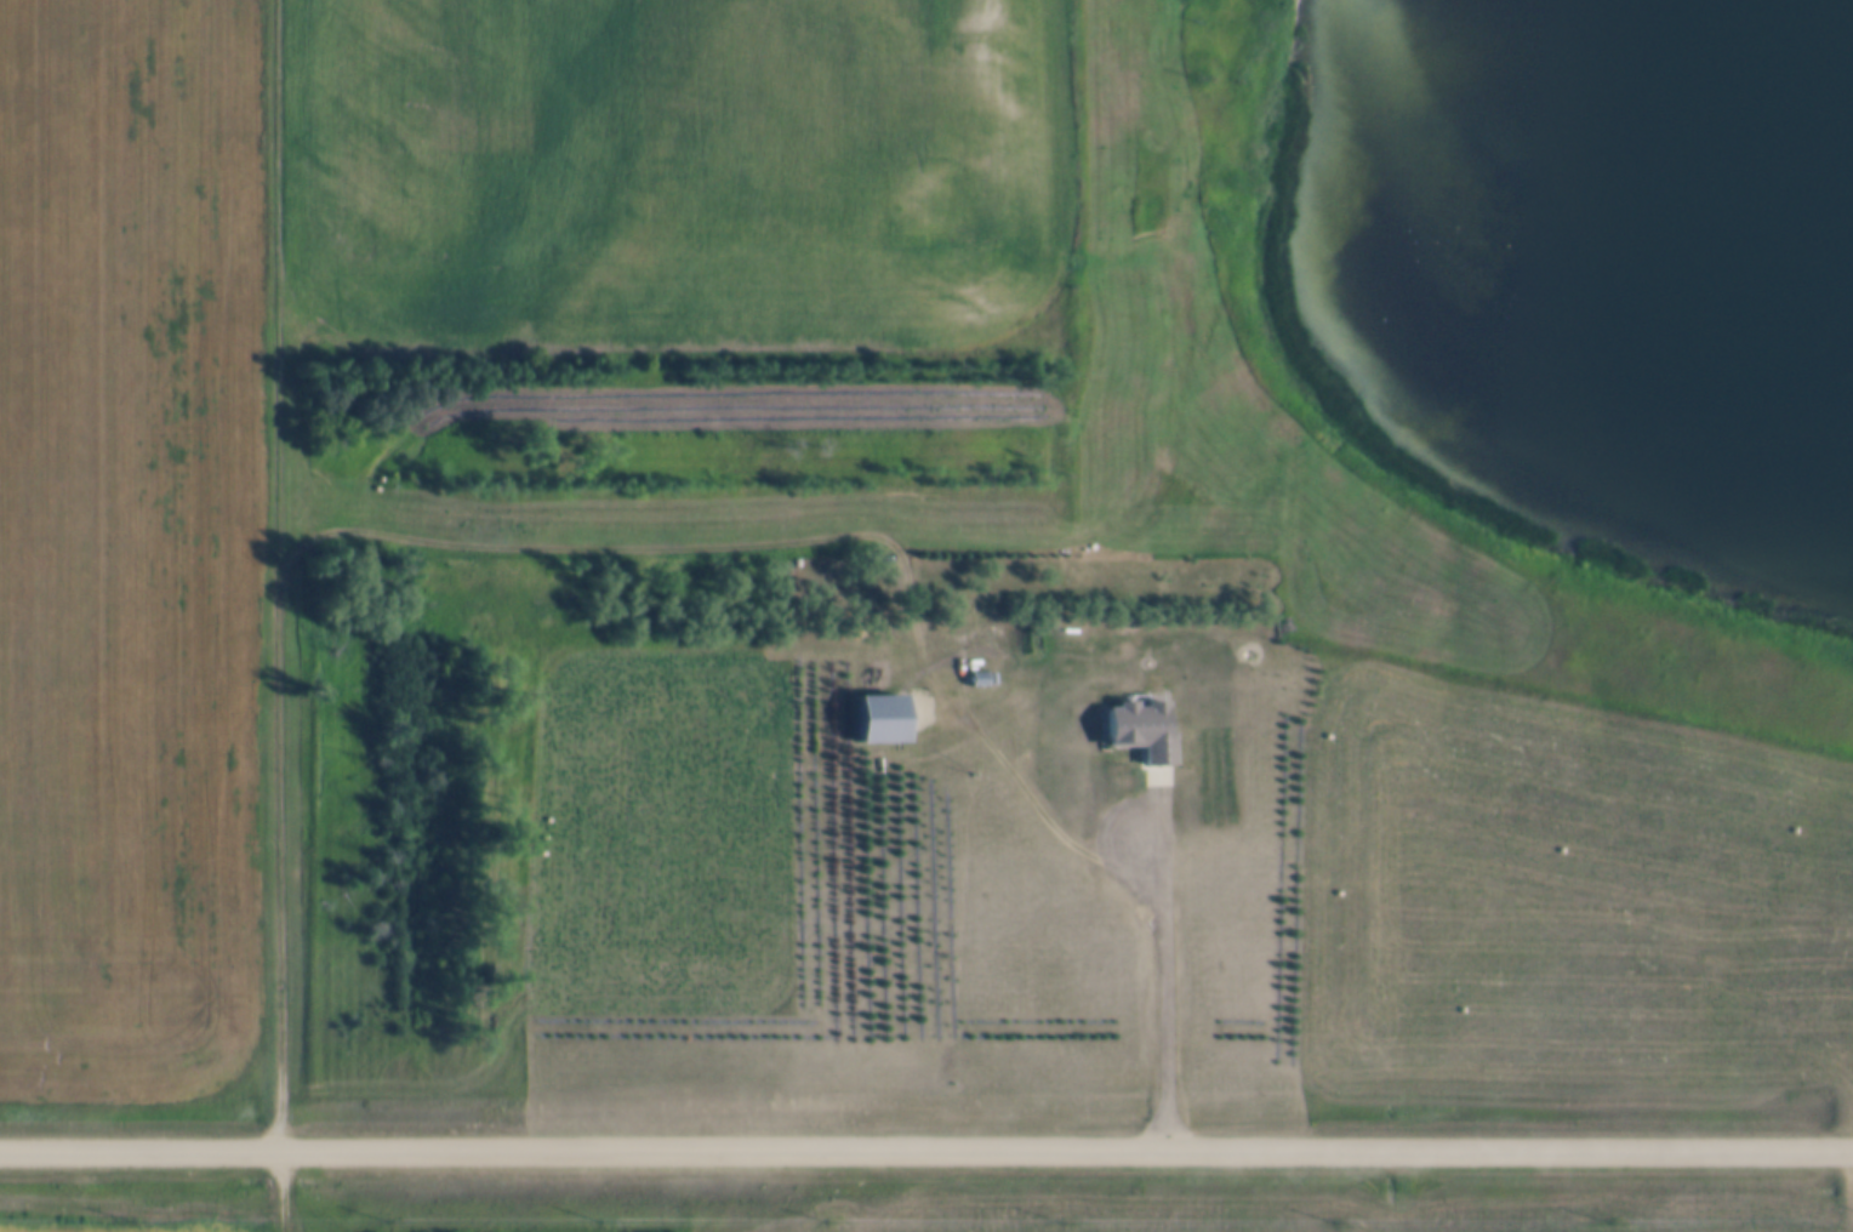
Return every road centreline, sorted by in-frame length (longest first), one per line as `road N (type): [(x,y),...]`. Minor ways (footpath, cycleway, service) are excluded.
road 1 (tertiary): [(1852,1150),(0,1150)]
road 2 (track): [(285,1231),(277,0)]

